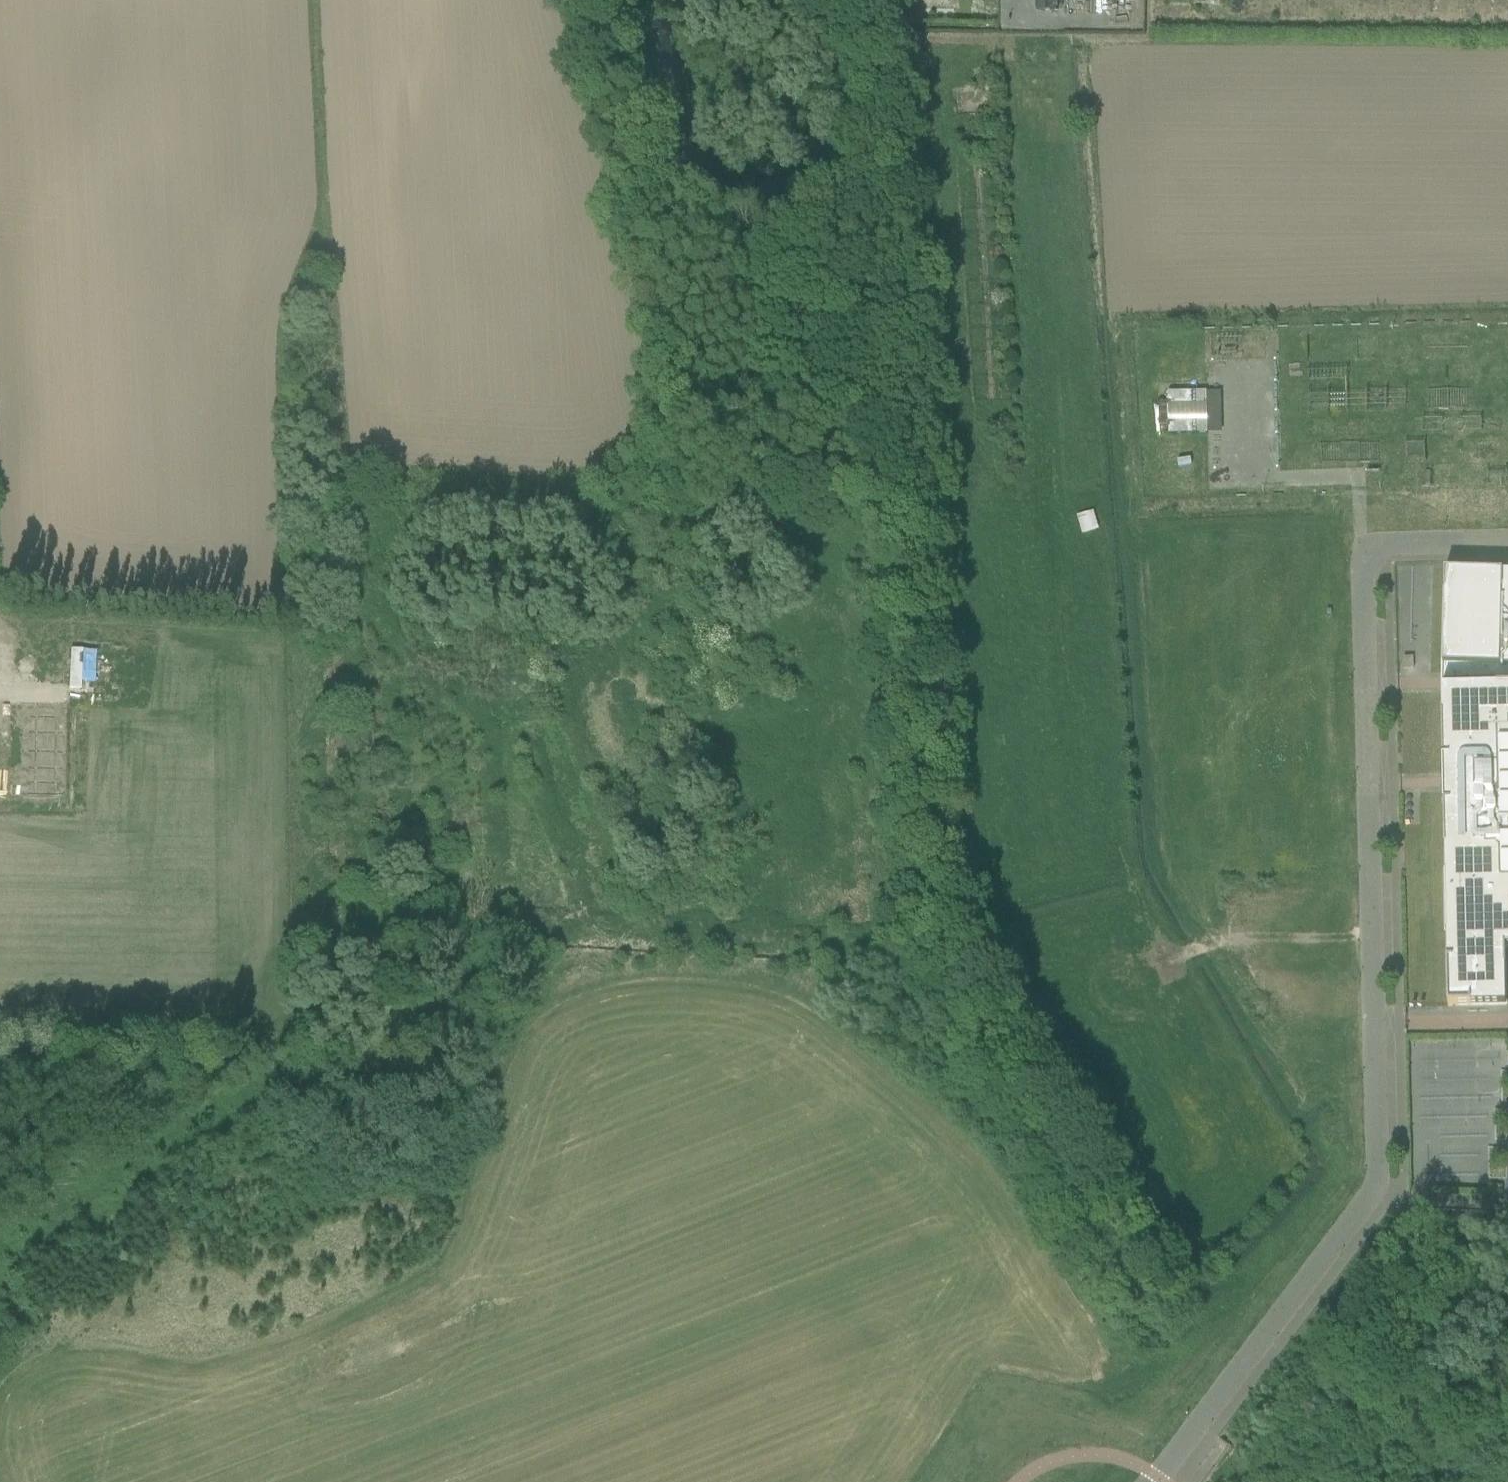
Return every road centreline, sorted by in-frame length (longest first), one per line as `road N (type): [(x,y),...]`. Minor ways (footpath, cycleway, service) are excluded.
road 1 (unclassified): [(1507,539),(1391,541),(1370,550),(1362,571),(1379,1181),(1148,1481)]

